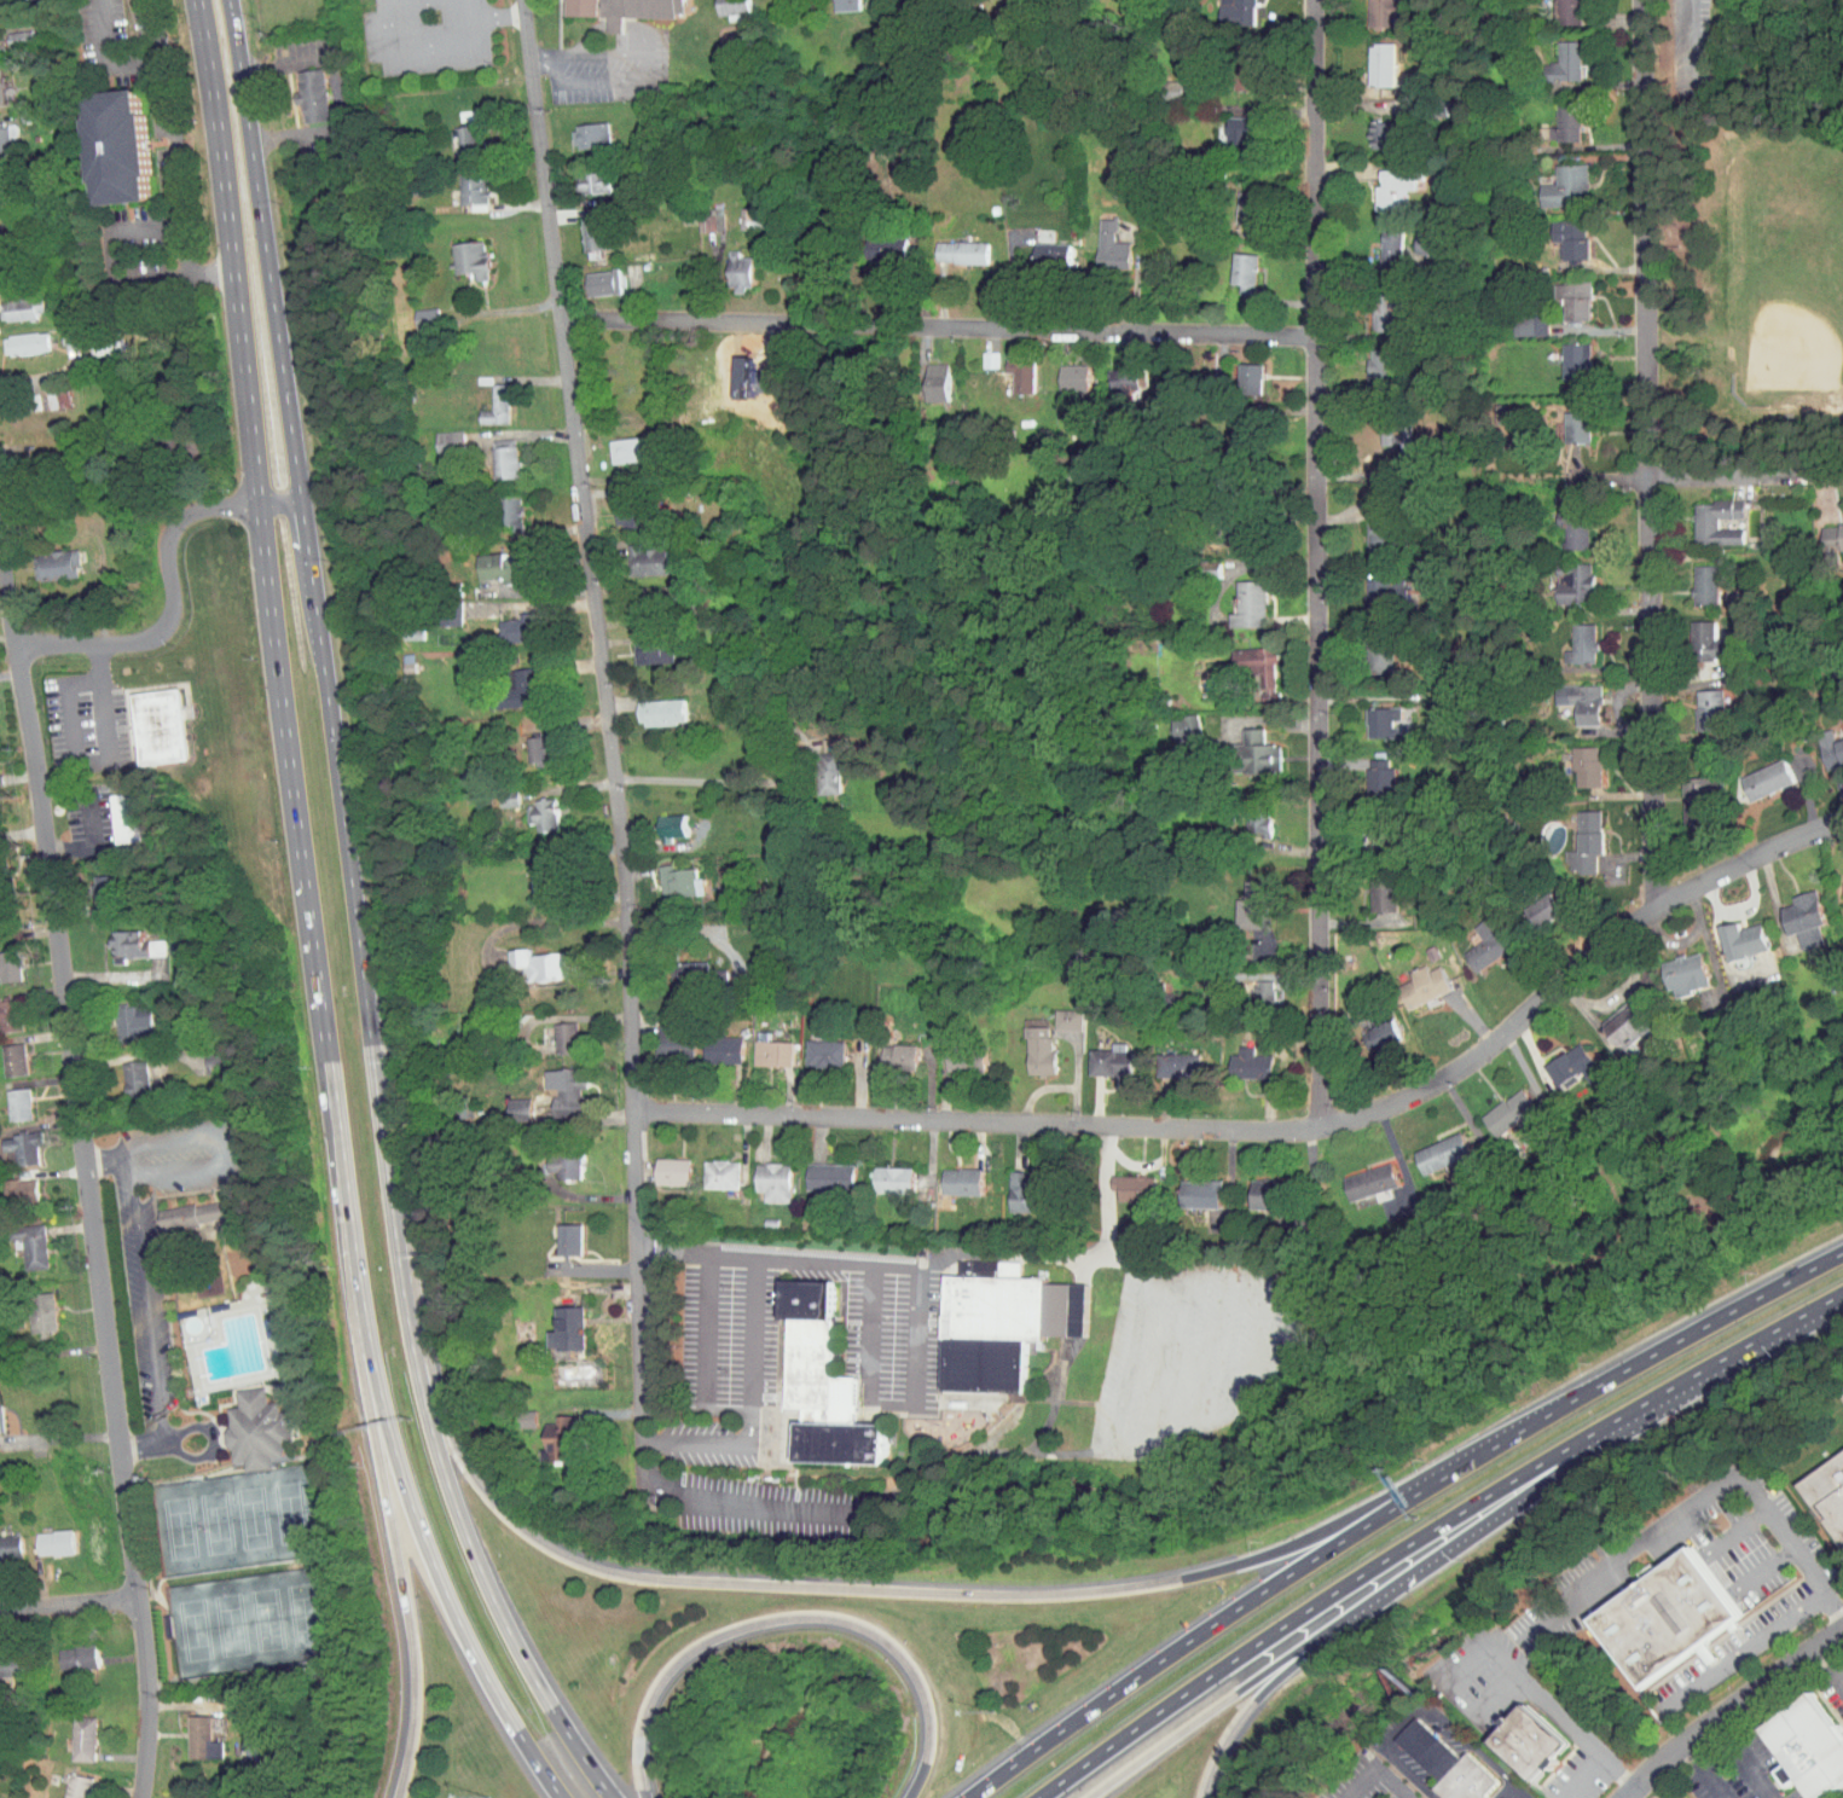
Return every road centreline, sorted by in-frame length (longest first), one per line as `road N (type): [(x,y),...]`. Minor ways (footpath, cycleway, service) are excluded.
road 1 (residential): [(641,1498),(621,829),(522,0)]
road 2 (residential): [(1842,826),(1760,856),(1651,912),(1476,1065),(1370,1116),(1275,1131),(633,1112)]
road 3 (residential): [(0,549),(68,1009),(143,1636),(141,1797)]
road 4 (residential): [(1318,0),(1320,1121)]
road 5 (residential): [(1644,0),(1657,830),(1651,912)]
road 6 (primary): [(195,0),(299,853)]
road 7 (motorway): [(1180,1579),(1022,1596),(607,1572),(550,1549),(497,1509),(468,1473),(417,1378)]
road 8 (residential): [(1320,336),(557,318)]
road 9 (motorway): [(1037,1797),(1257,1642),(1625,1414)]
road 10 (motorway): [(1438,1480),(1159,1660),(968,1797)]
road 11 (primary): [(370,1045),(299,500)]
road 12 (primary): [(299,500),(227,0)]
road 13 (motorway): [(642,1790),(641,1722),(661,1676),(702,1642),(784,1617),(852,1622),(894,1648),(928,1711),(925,1762)]
road 14 (motorway): [(372,1387),(415,1652),(413,1732),(398,1797)]
road 15 (primary): [(372,1387),(428,1554),(515,1729)]
road 16 (primary): [(550,1707),(466,1539),(417,1378)]
road 17 (residential): [(256,504),(176,520),(164,550),(168,615),(151,637),(12,642)]
road 18 (primary): [(417,1378),(370,1045)]
road 19 (primary): [(325,1062),(372,1387)]
road 20 (motorway): [(1083,1797),(1339,1620)]
road 21 (motorway): [(1438,1480),(1401,1487),(1300,1542),(1180,1579)]
road 22 (residential): [(1624,1797),(1687,1739),(1842,1627)]
road 23 (motorway): [(1784,1283),(1544,1416)]
road 24 (motorway): [(1199,1797),(1213,1756),(1251,1703),(1339,1620)]
road 25 (motorway): [(1339,1620),(1522,1495)]
road 26 (primary): [(299,853),(325,1062)]
road 27 (motorway): [(1625,1414),(1802,1315)]
road 28 (residential): [(1842,473),(1651,477)]
road 29 (residential): [(138,1600),(0,1611)]
road 30 (motorway): [(1522,1495),(1603,1442),(1625,1414)]
road 31 (motorway): [(1544,1416),(1438,1480)]

